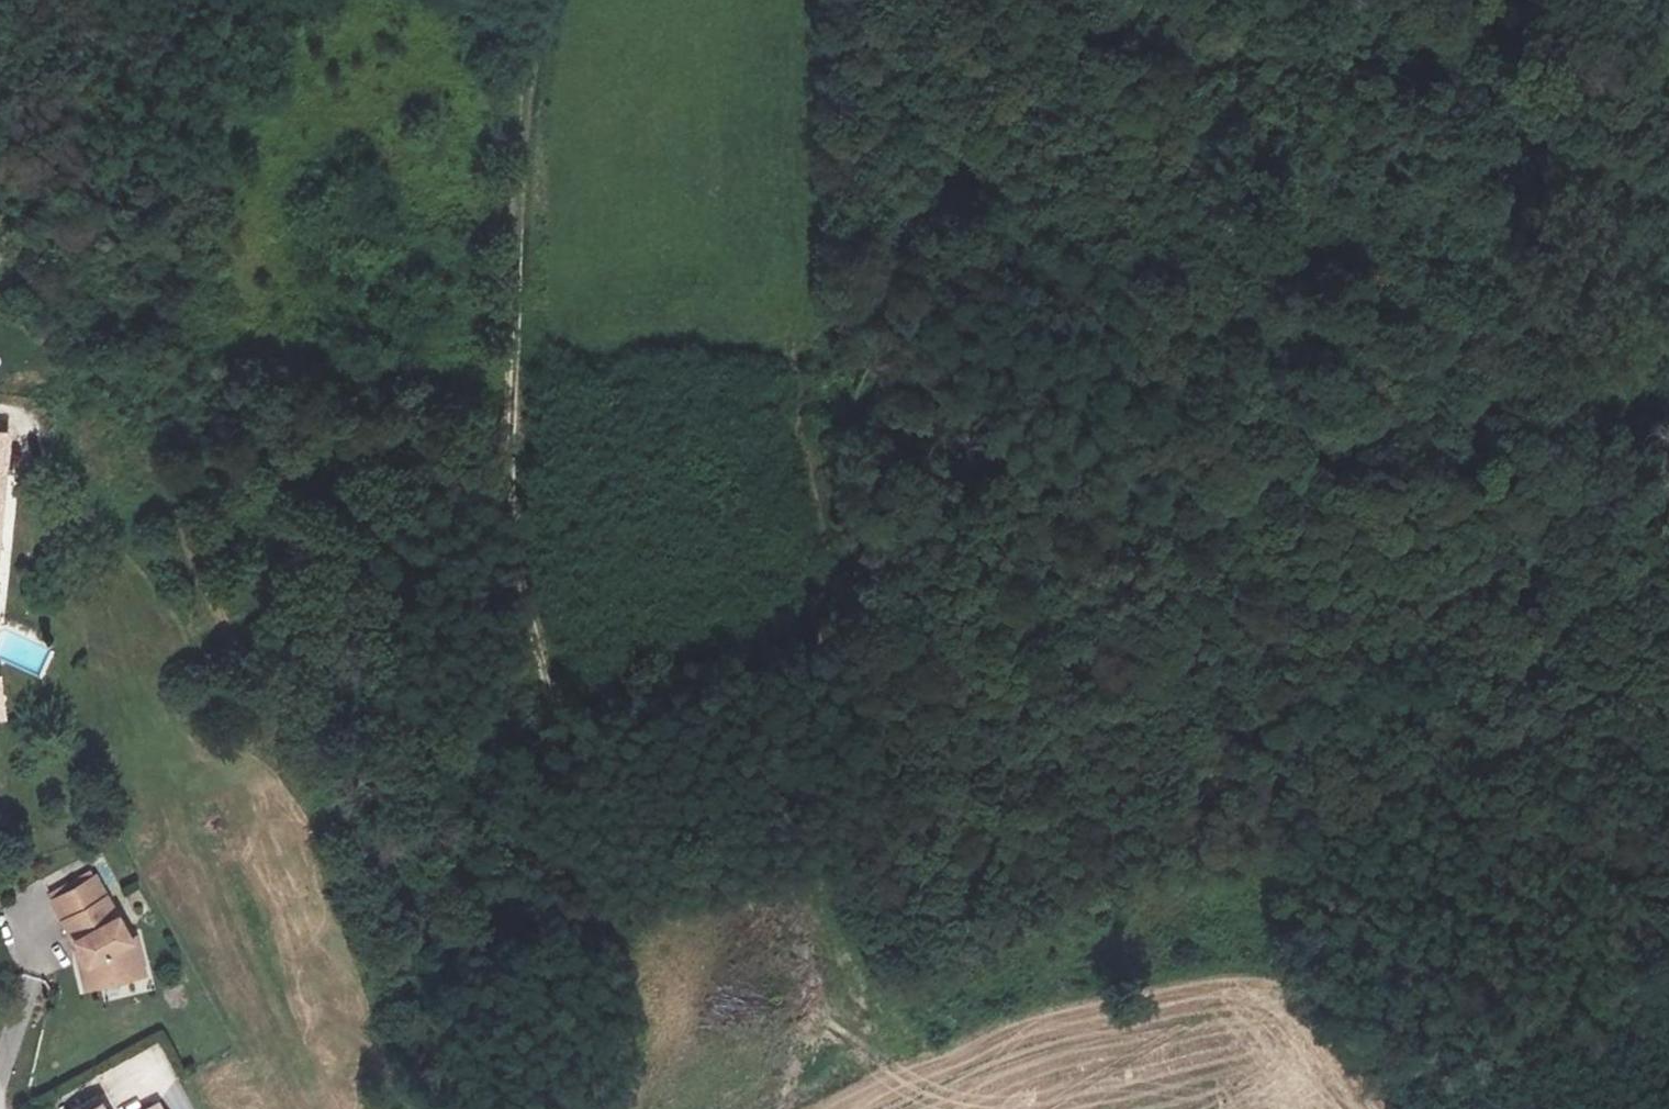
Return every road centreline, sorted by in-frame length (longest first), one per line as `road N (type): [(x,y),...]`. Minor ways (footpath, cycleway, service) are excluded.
road 1 (track): [(607,1108),(624,1064),(624,1018),(576,867),(520,571),(513,482),(520,192),(540,0)]

